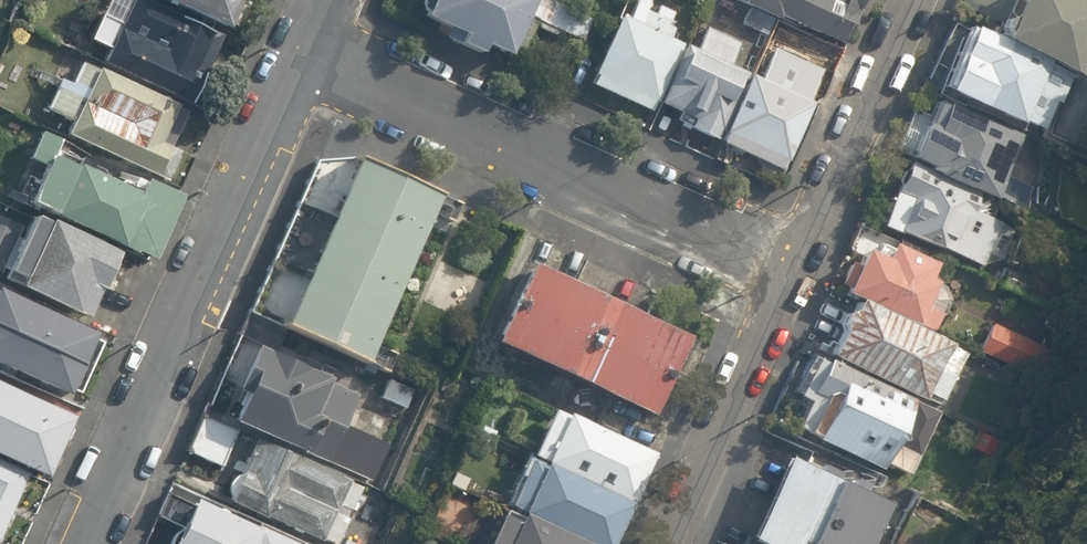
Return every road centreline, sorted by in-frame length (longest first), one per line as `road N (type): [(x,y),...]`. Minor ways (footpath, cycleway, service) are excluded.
road 1 (residential): [(86,543),(305,50)]
road 2 (residential): [(305,50),(798,264)]
road 3 (residential): [(798,264),(669,543)]
road 4 (residential): [(913,0),(798,264)]

